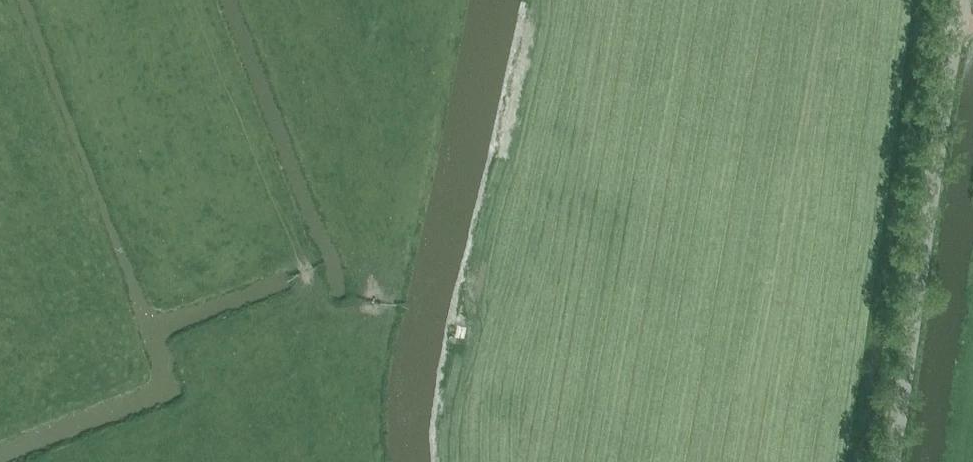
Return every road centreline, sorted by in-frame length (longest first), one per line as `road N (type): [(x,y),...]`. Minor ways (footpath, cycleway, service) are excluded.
road 1 (tertiary): [(893,461),(960,0)]

